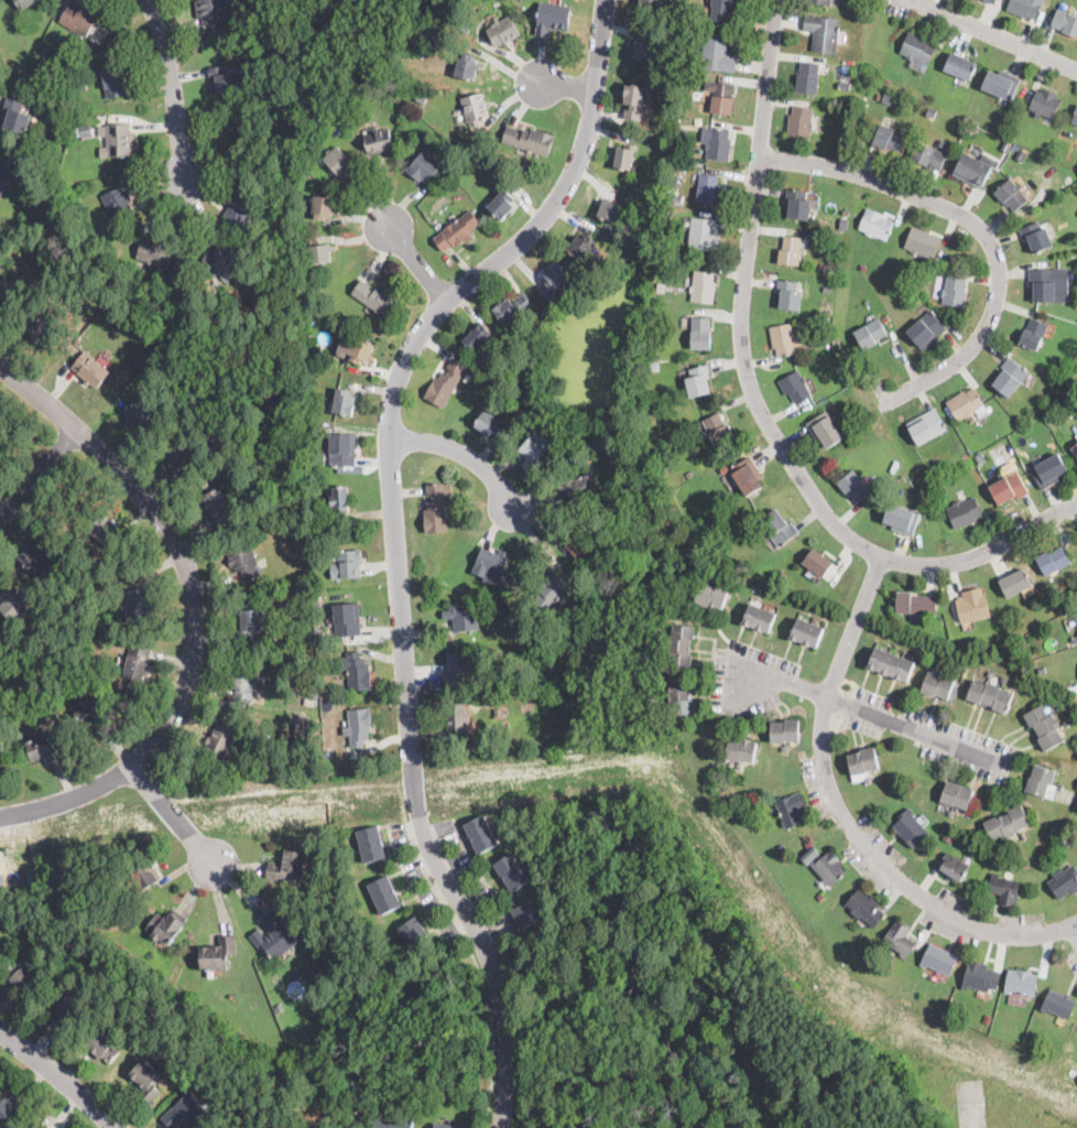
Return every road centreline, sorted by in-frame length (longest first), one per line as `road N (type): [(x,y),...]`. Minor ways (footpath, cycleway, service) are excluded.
road 1 (residential): [(603,0),(594,90),(572,173),(519,243),(444,300),(417,334),(391,413),(418,829),(496,975),(508,1032),(501,1127)]
road 2 (residential): [(1076,500),(964,558),(906,562),(845,534),(786,456),(752,393),(740,325),(775,0)]
road 3 (residential): [(0,367),(81,432),(151,502),(191,577),(195,611),(166,720),(131,767),(67,801),(0,816)]
road 4 (residential): [(1076,921),(1016,935),(955,919),(877,860),(842,817),(822,762),(822,706),(880,556)]
road 5 (residential): [(758,156),(871,177),(957,213),(991,247),(998,282),(977,339),(946,368),(886,401)]
road 6 (residential): [(733,664),(997,760)]
road 7 (residential): [(144,0),(165,47),(187,178)]
road 8 (residential): [(1076,69),(912,0)]
road 9 (residential): [(521,511),(477,462),(445,445),(389,440)]
road 10 (residential): [(116,1127),(0,1029)]
road 11 (residential): [(213,864),(131,767)]

